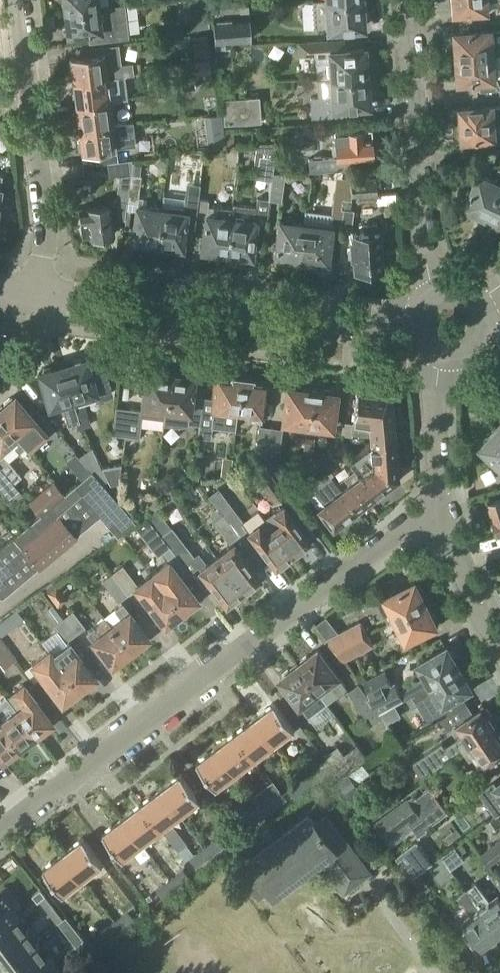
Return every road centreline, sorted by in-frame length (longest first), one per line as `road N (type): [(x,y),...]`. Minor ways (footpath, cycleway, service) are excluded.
road 1 (residential): [(0,832),(443,502)]
road 2 (residential): [(415,332),(352,334),(27,292)]
road 3 (residential): [(27,292),(44,243),(17,0)]
road 4 (residential): [(432,295),(406,0)]
road 5 (residential): [(499,640),(458,561),(443,502)]
road 6 (residential): [(443,502),(438,359)]

